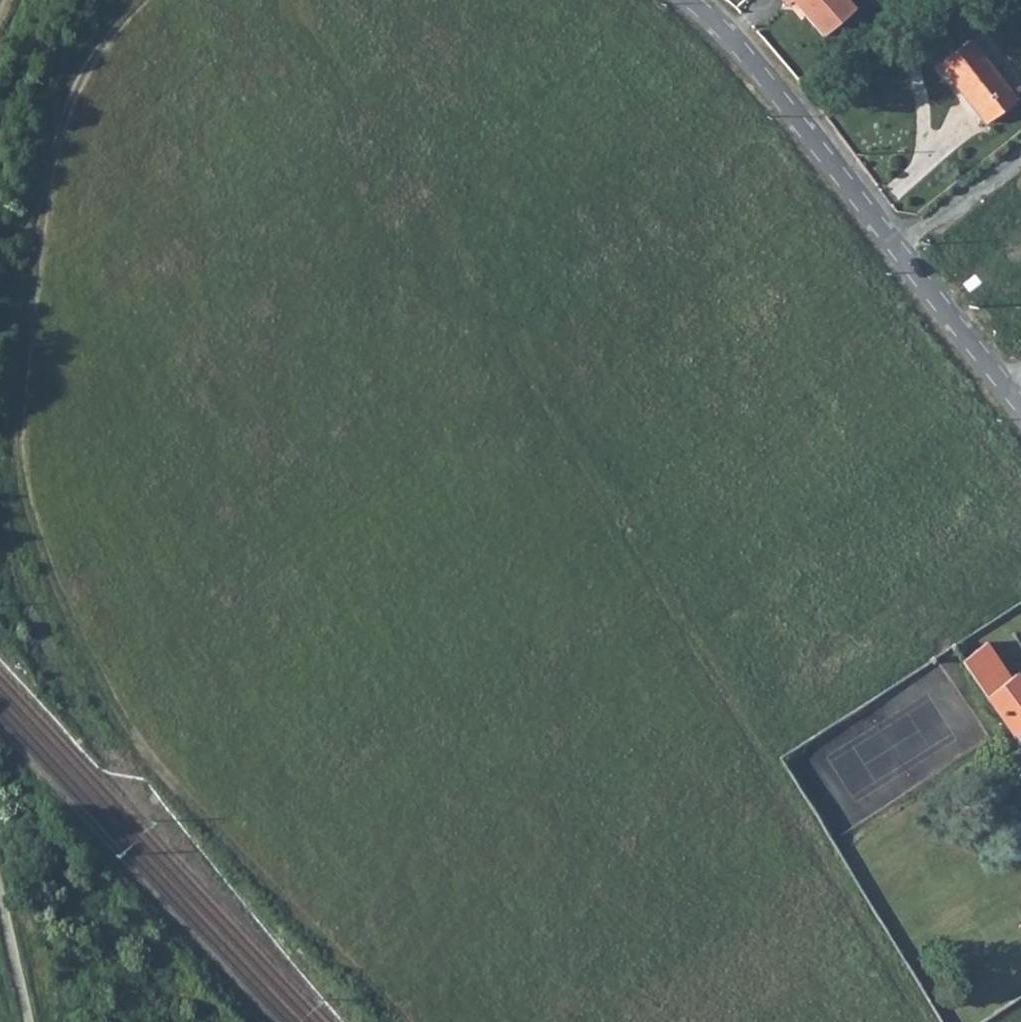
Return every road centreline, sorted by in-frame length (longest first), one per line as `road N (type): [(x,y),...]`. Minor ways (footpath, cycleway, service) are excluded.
road 1 (residential): [(1020,409),(781,99),(689,0)]

